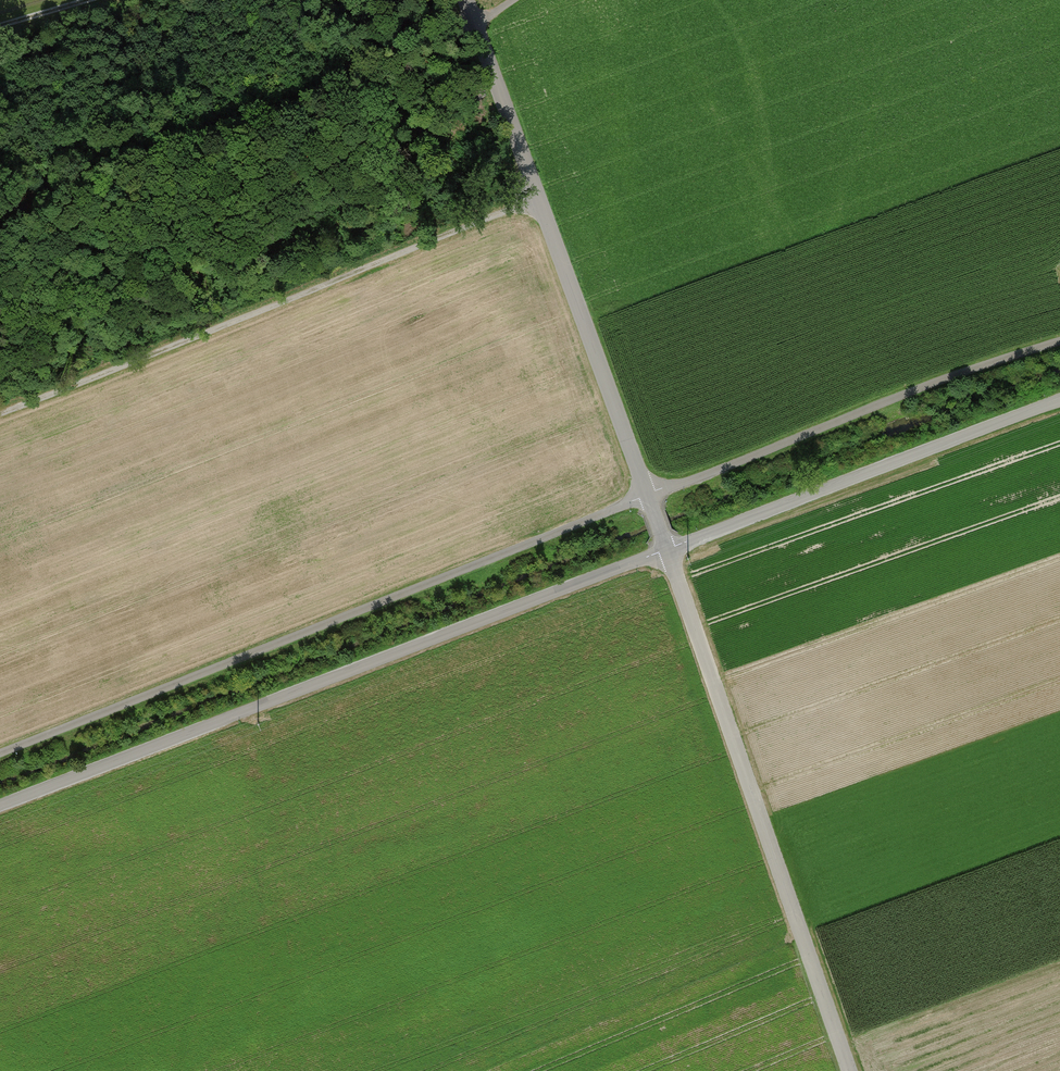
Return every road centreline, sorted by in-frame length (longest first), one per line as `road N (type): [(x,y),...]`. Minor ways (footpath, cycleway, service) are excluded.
road 1 (track): [(0,755),(945,379),(1059,341)]
road 2 (unclassified): [(666,549),(0,805)]
road 3 (unclassified): [(466,0),(666,549)]
road 4 (track): [(0,414),(539,199)]
road 5 (unclassified): [(666,549),(846,1070)]
road 6 (unclassified): [(1059,400),(666,549)]

